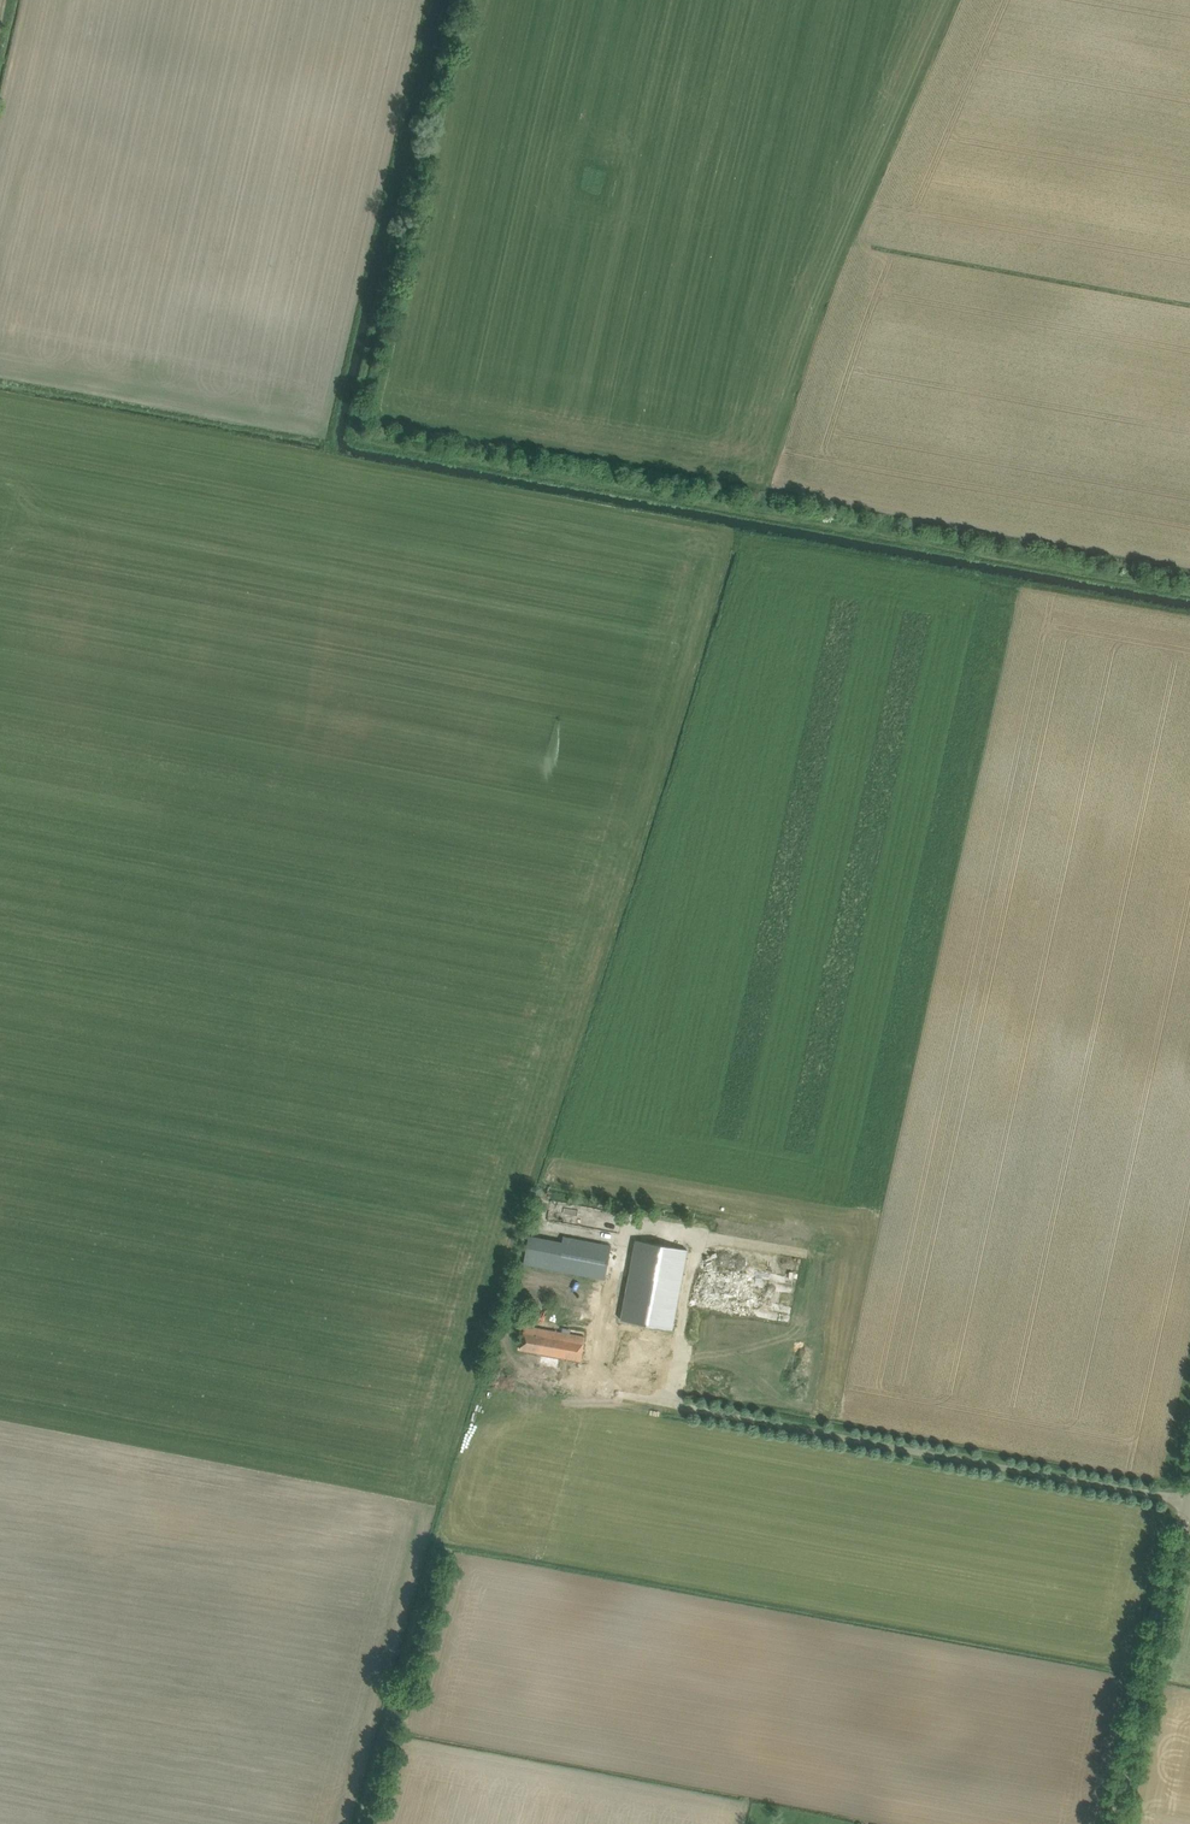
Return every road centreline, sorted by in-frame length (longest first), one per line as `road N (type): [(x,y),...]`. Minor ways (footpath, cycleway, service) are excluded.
road 1 (track): [(1189,592),(361,439),(355,431),(372,342)]
road 2 (unclassified): [(1188,1511),(685,1413)]
road 3 (unclassified): [(1118,1823),(1188,1511)]

